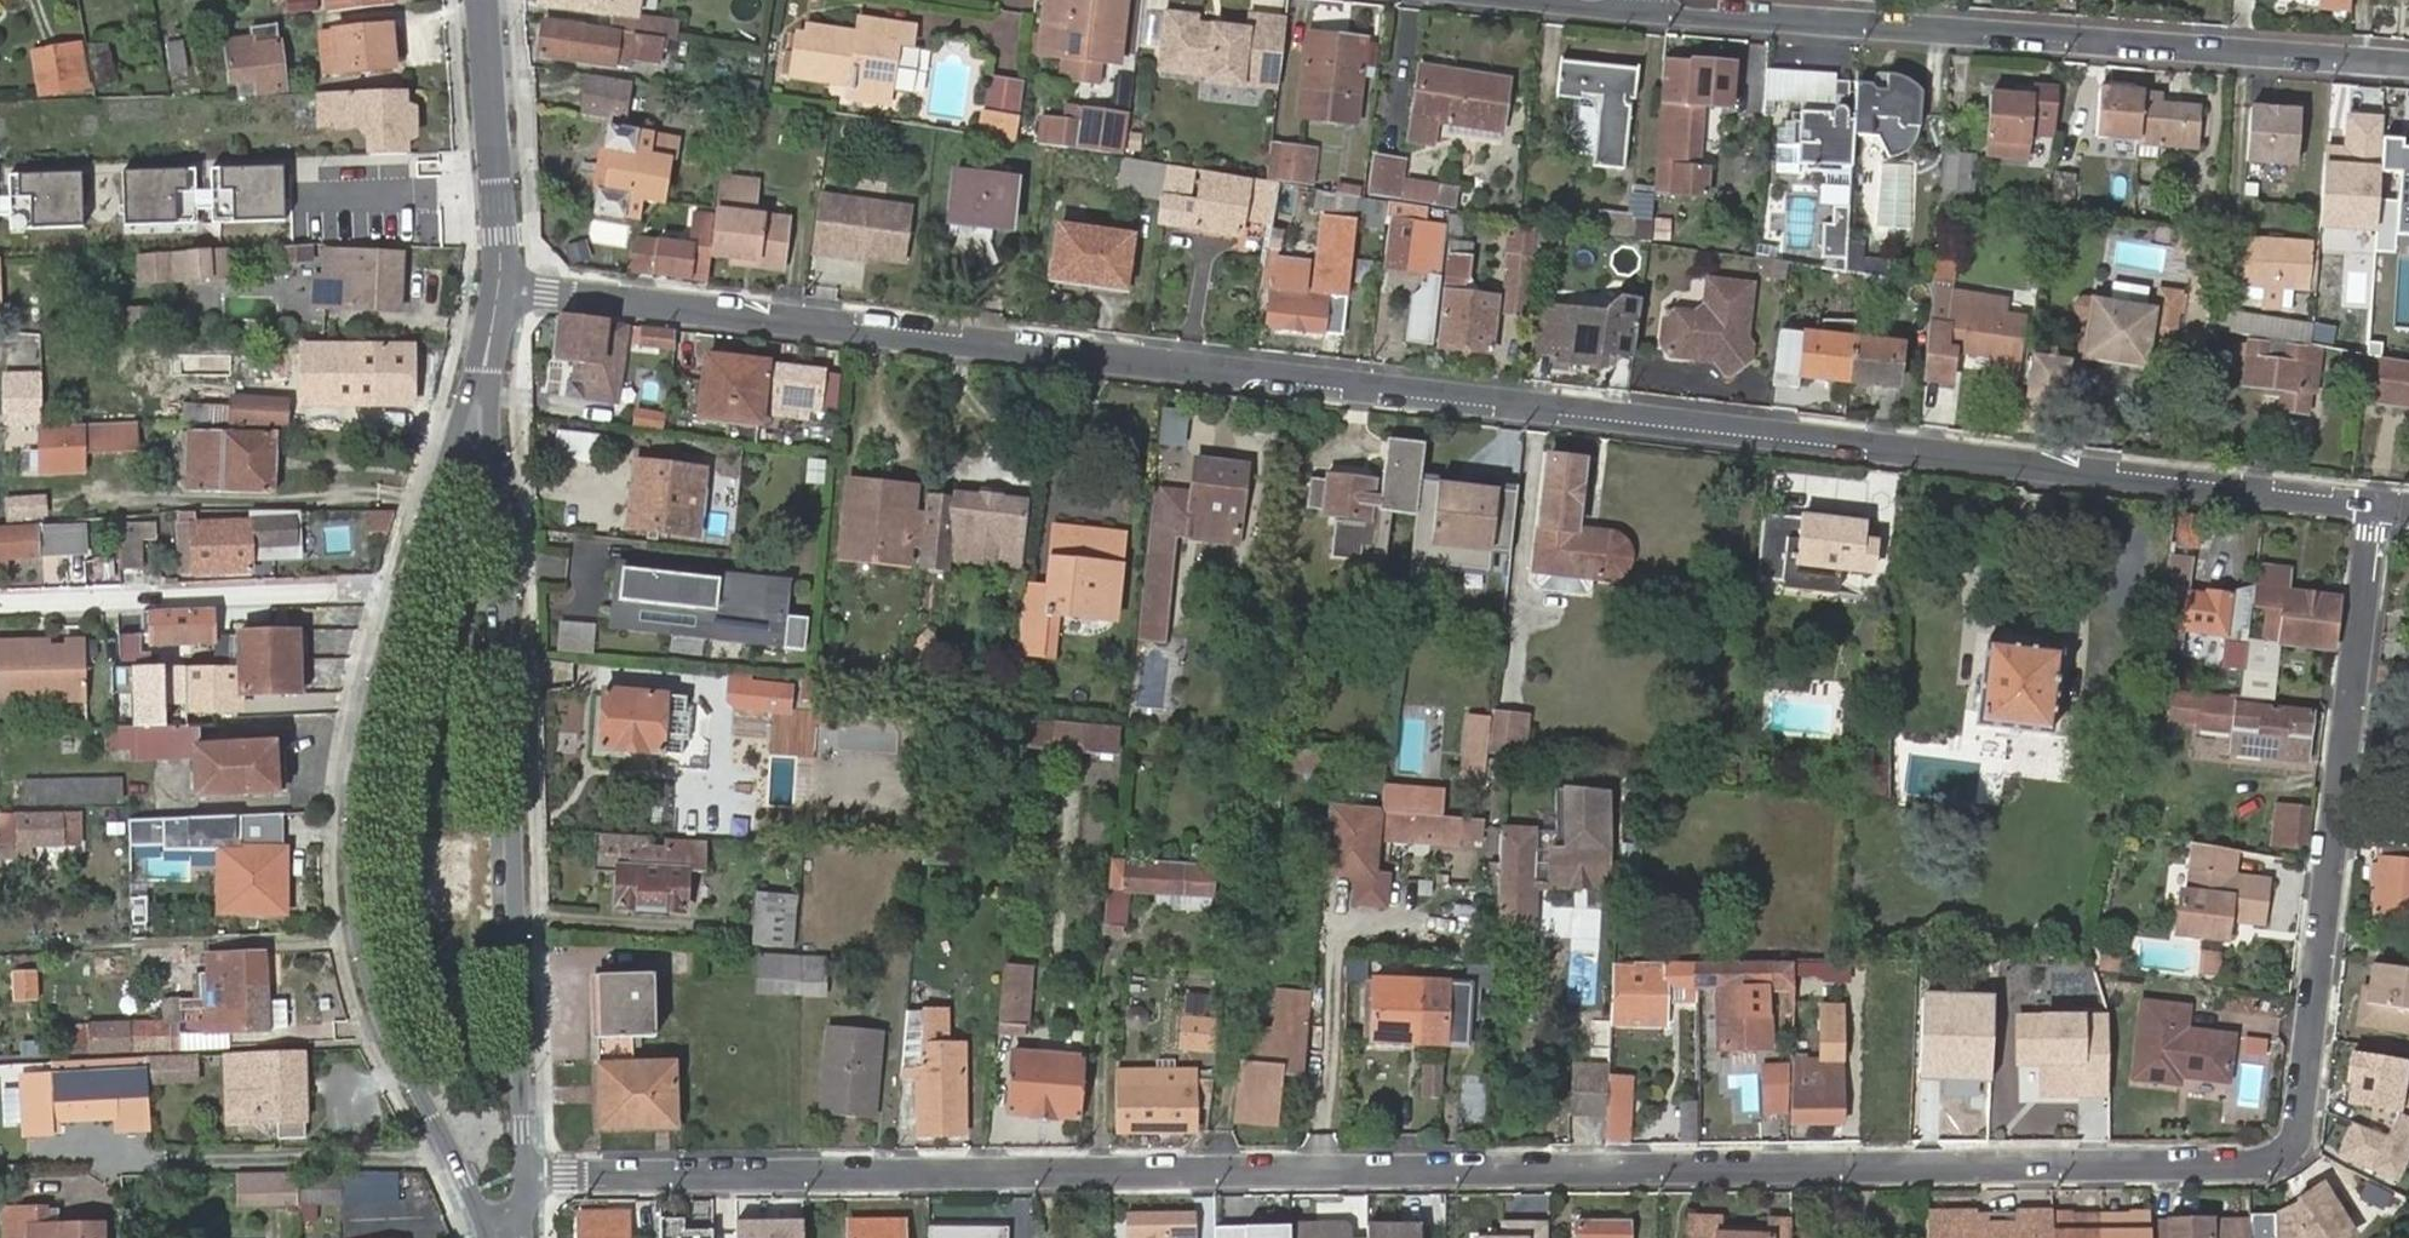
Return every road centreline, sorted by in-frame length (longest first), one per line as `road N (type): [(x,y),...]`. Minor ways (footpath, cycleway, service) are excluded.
road 1 (residential): [(2370,509),(2300,1106),(2295,1142),(2273,1163),(526,1176)]
road 2 (residential): [(499,289),(2370,509)]
road 3 (residential): [(2408,64),(1643,8)]
road 4 (tertiary): [(526,1176),(497,471)]
road 5 (tertiary): [(399,592),(362,759),(355,831),(362,931),(382,1014),(476,1204)]
road 6 (residential): [(399,592),(0,604)]
road 7 (tertiary): [(483,0),(499,289)]
road 8 (tertiary): [(499,289),(441,465)]
road 9 (tertiary): [(497,471),(499,289)]
road 10 (tertiary): [(441,465),(399,592)]

